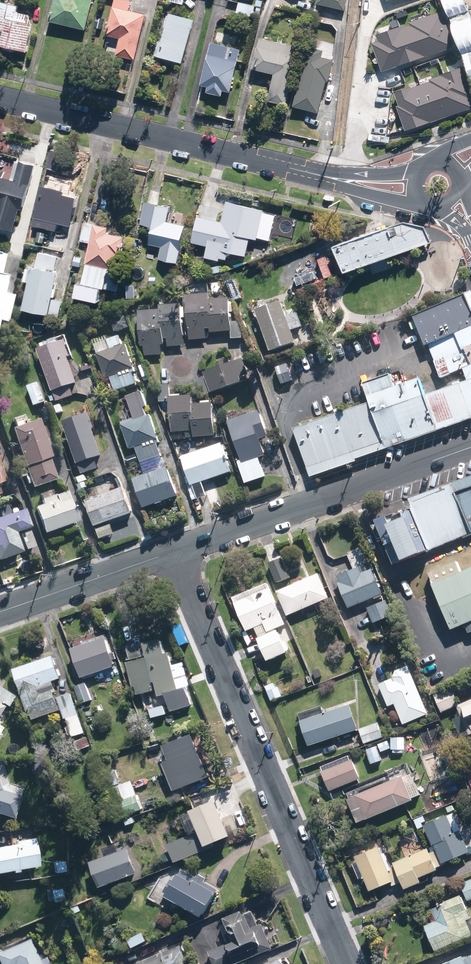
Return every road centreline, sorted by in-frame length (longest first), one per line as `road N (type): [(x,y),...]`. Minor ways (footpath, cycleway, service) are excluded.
road 1 (residential): [(347,963),(175,552)]
road 2 (residential): [(0,98),(331,178)]
road 3 (residential): [(175,552),(470,447)]
road 4 (residential): [(0,612),(175,552)]

